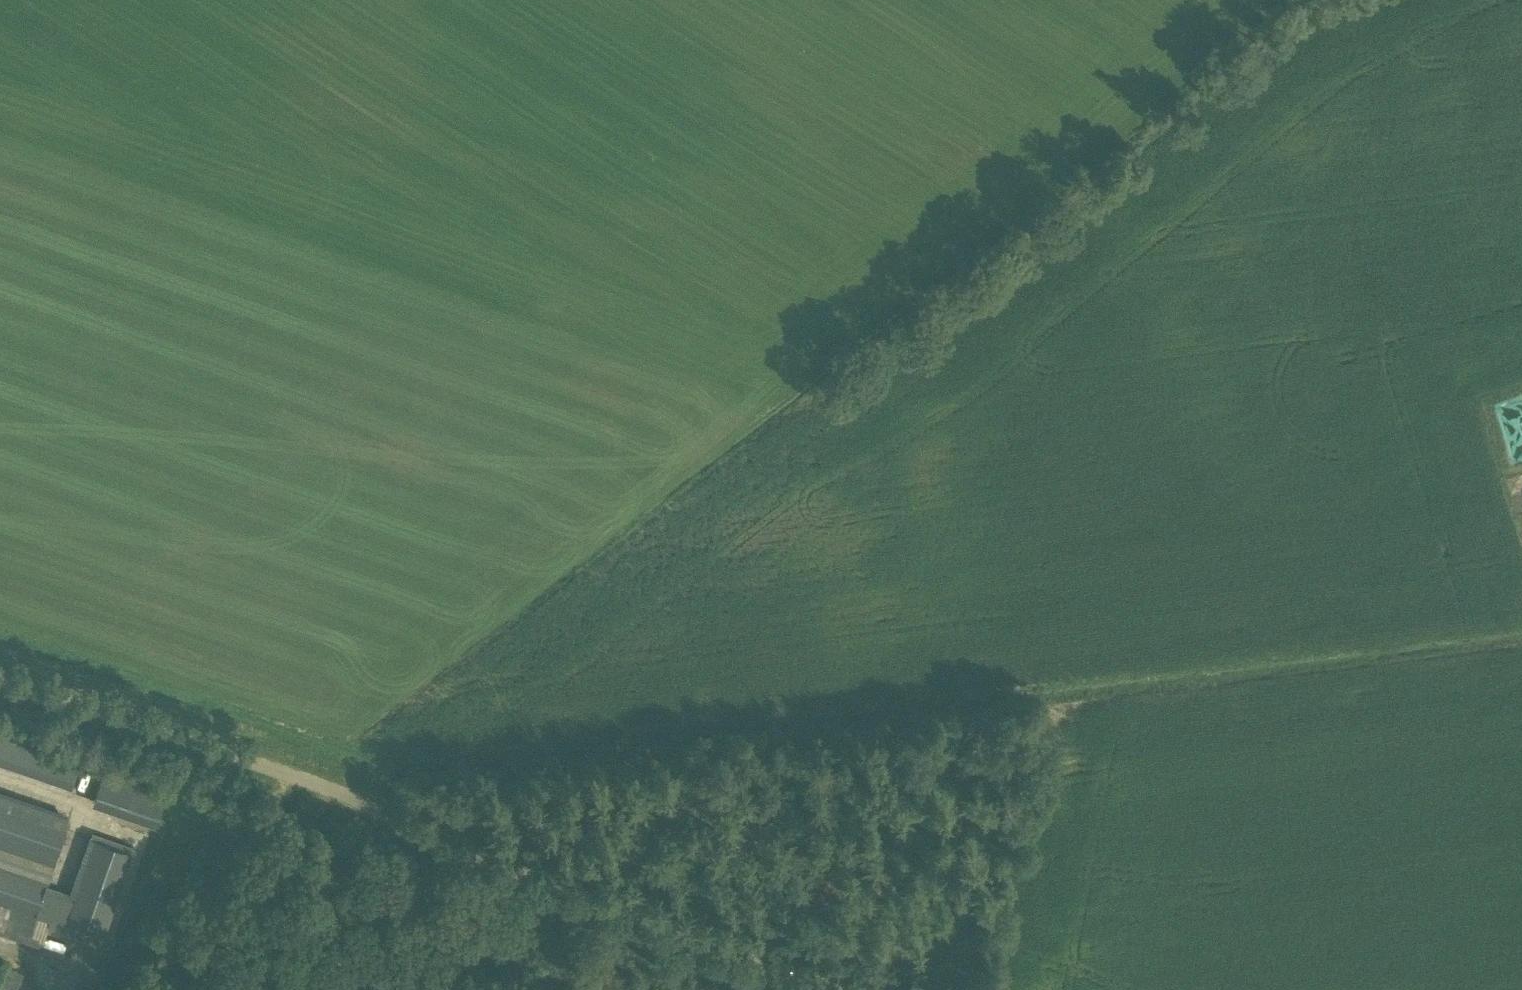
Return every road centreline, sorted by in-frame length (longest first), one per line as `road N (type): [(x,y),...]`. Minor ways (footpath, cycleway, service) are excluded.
road 1 (unclassified): [(847,989),(334,782),(0,679)]
road 2 (track): [(334,782),(323,810),(236,914),(178,957),(149,989)]
road 3 (track): [(1521,548),(1480,405),(1521,399)]

